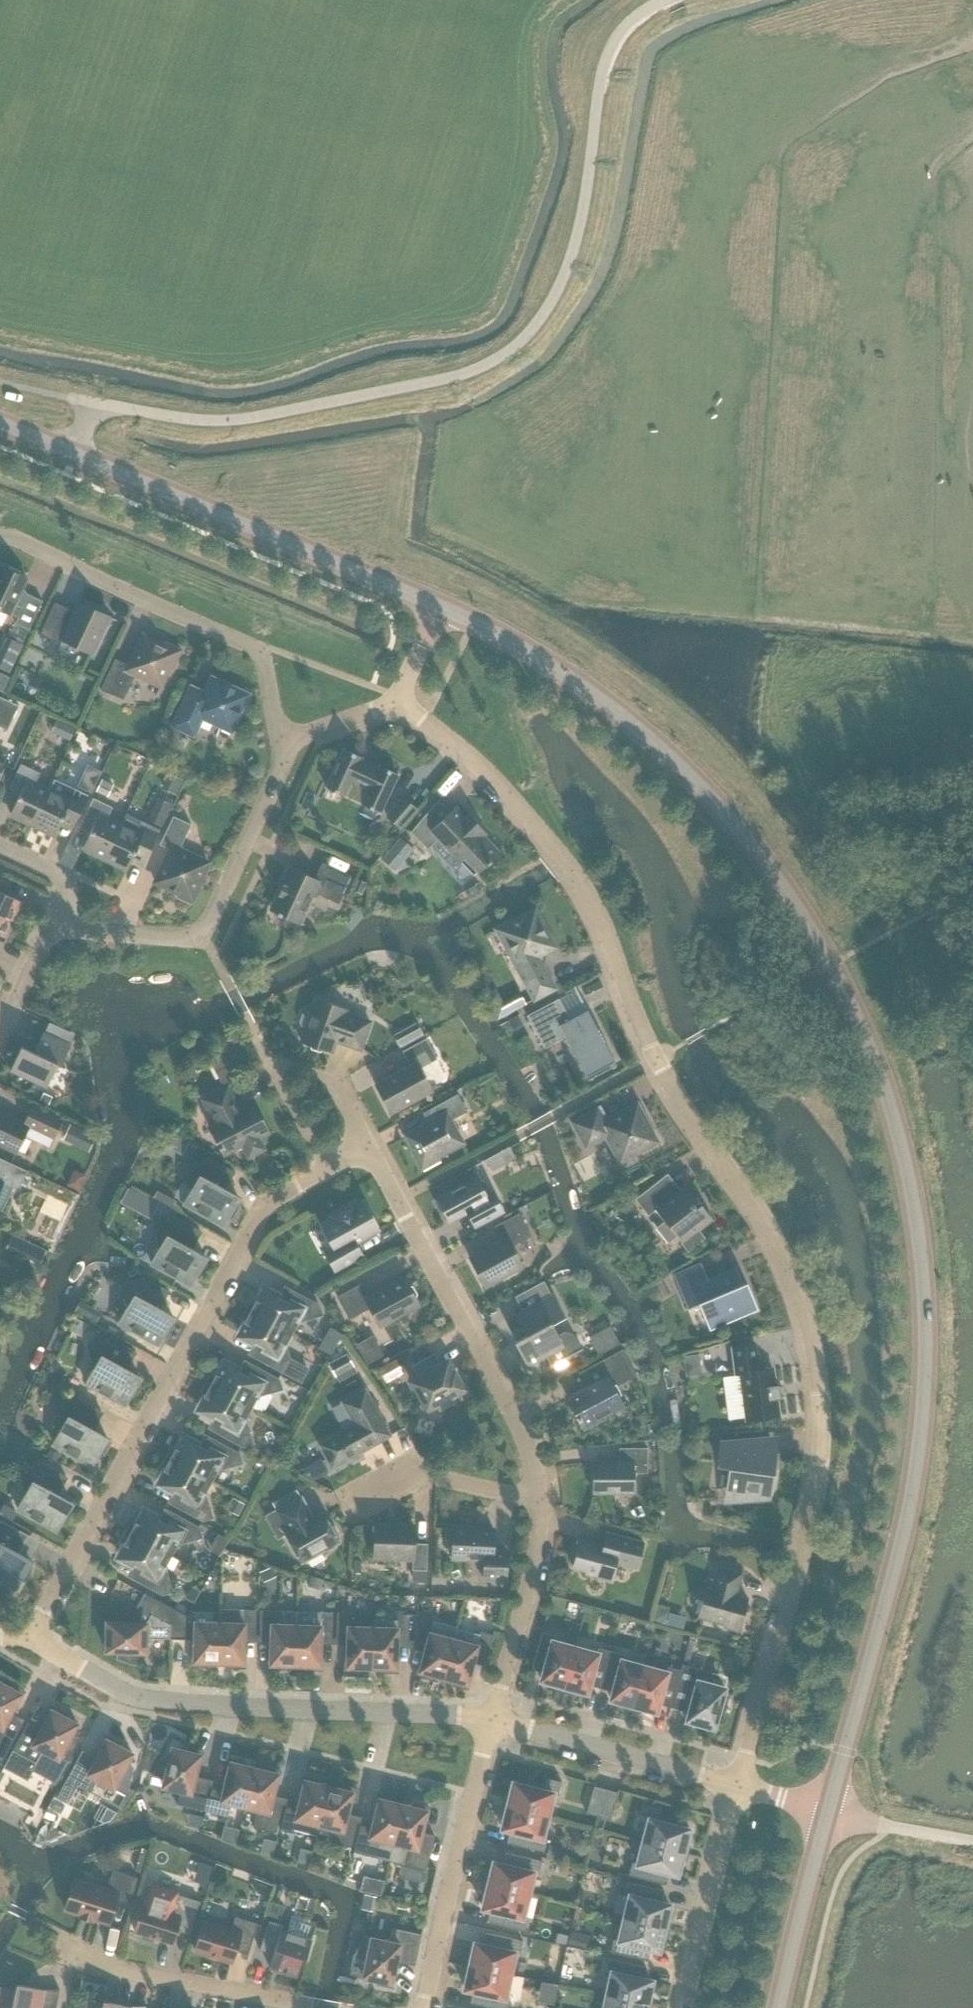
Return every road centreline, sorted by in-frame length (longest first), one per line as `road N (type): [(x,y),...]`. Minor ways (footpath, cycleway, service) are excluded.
road 1 (secondary): [(828,1811),(904,1545),(932,1355),(929,1279),(896,1113),(869,1033),(813,926),(699,780),(617,707),(446,610)]
road 2 (residential): [(738,1787),(817,1461),(817,1363),(795,1278),(657,1064),(598,920),(550,847),(501,787),(397,711)]
road 3 (unclassified): [(77,454),(99,405),(251,419),(429,383),(502,357),(531,332),(571,260),(609,54),(628,24),(666,0)]
road 4 (residential): [(27,1641),(265,1208),(323,1174)]
road 5 (unclassified): [(498,1720),(144,1700),(27,1641)]
road 6 (secondary): [(446,610),(77,454)]
road 7 (residential): [(537,1495),(508,1405),(371,1146)]
road 8 (residential): [(0,540),(252,644),(267,664),(278,720),(298,743)]
road 9 (residential): [(427,2007),(498,1720)]
road 10 (unclassified): [(738,1787),(498,1720)]
road 11 (residential): [(498,1720),(536,1545),(537,1495)]
road 12 (residential): [(687,2007),(738,1787)]
road 13 (residential): [(296,2007),(78,1961)]
road 14 (unclassified): [(206,942),(298,743)]
road 15 (secondary): [(780,2007),(828,1811)]
road 16 (residential): [(352,1497),(407,1468),(537,1495)]
road 17 (residential): [(371,1146),(329,1073),(264,1051)]
road 18 (residential): [(58,928),(206,942)]
road 19 (unclassified): [(828,1811),(972,1842)]
road 20 (residential): [(323,1174),(264,1051)]
road 21 (residential): [(58,928),(66,873),(0,844)]
road 22 (residential): [(264,1051),(206,942)]
road 23 (residential): [(0,1033),(58,928)]

